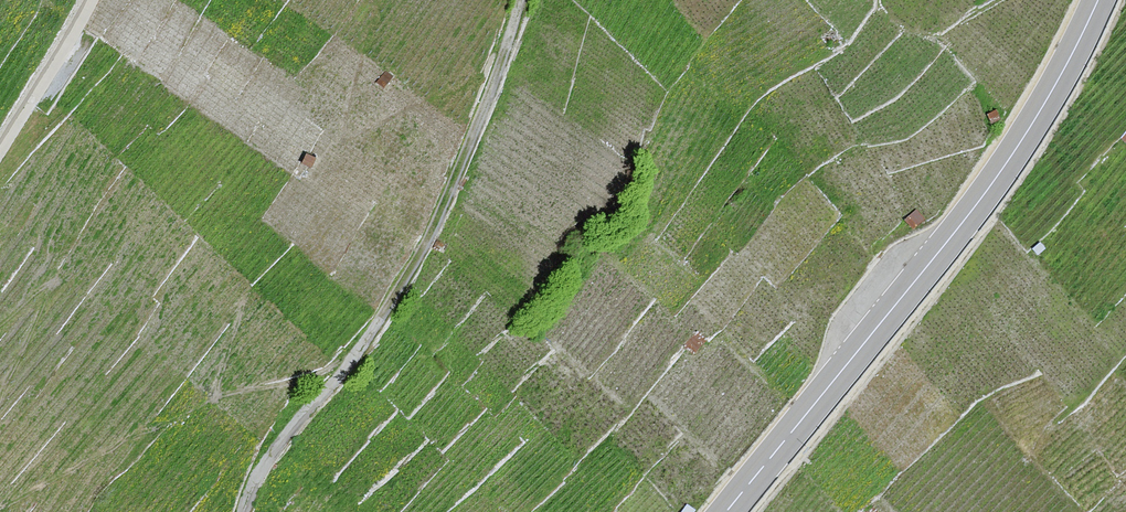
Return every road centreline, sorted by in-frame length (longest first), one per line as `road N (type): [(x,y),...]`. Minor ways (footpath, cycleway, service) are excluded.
road 1 (secondary): [(1099,0),(999,174),(726,511)]
road 2 (track): [(519,0),(433,230),(369,342),(261,469)]
road 3 (unclassified): [(91,0),(0,153)]

